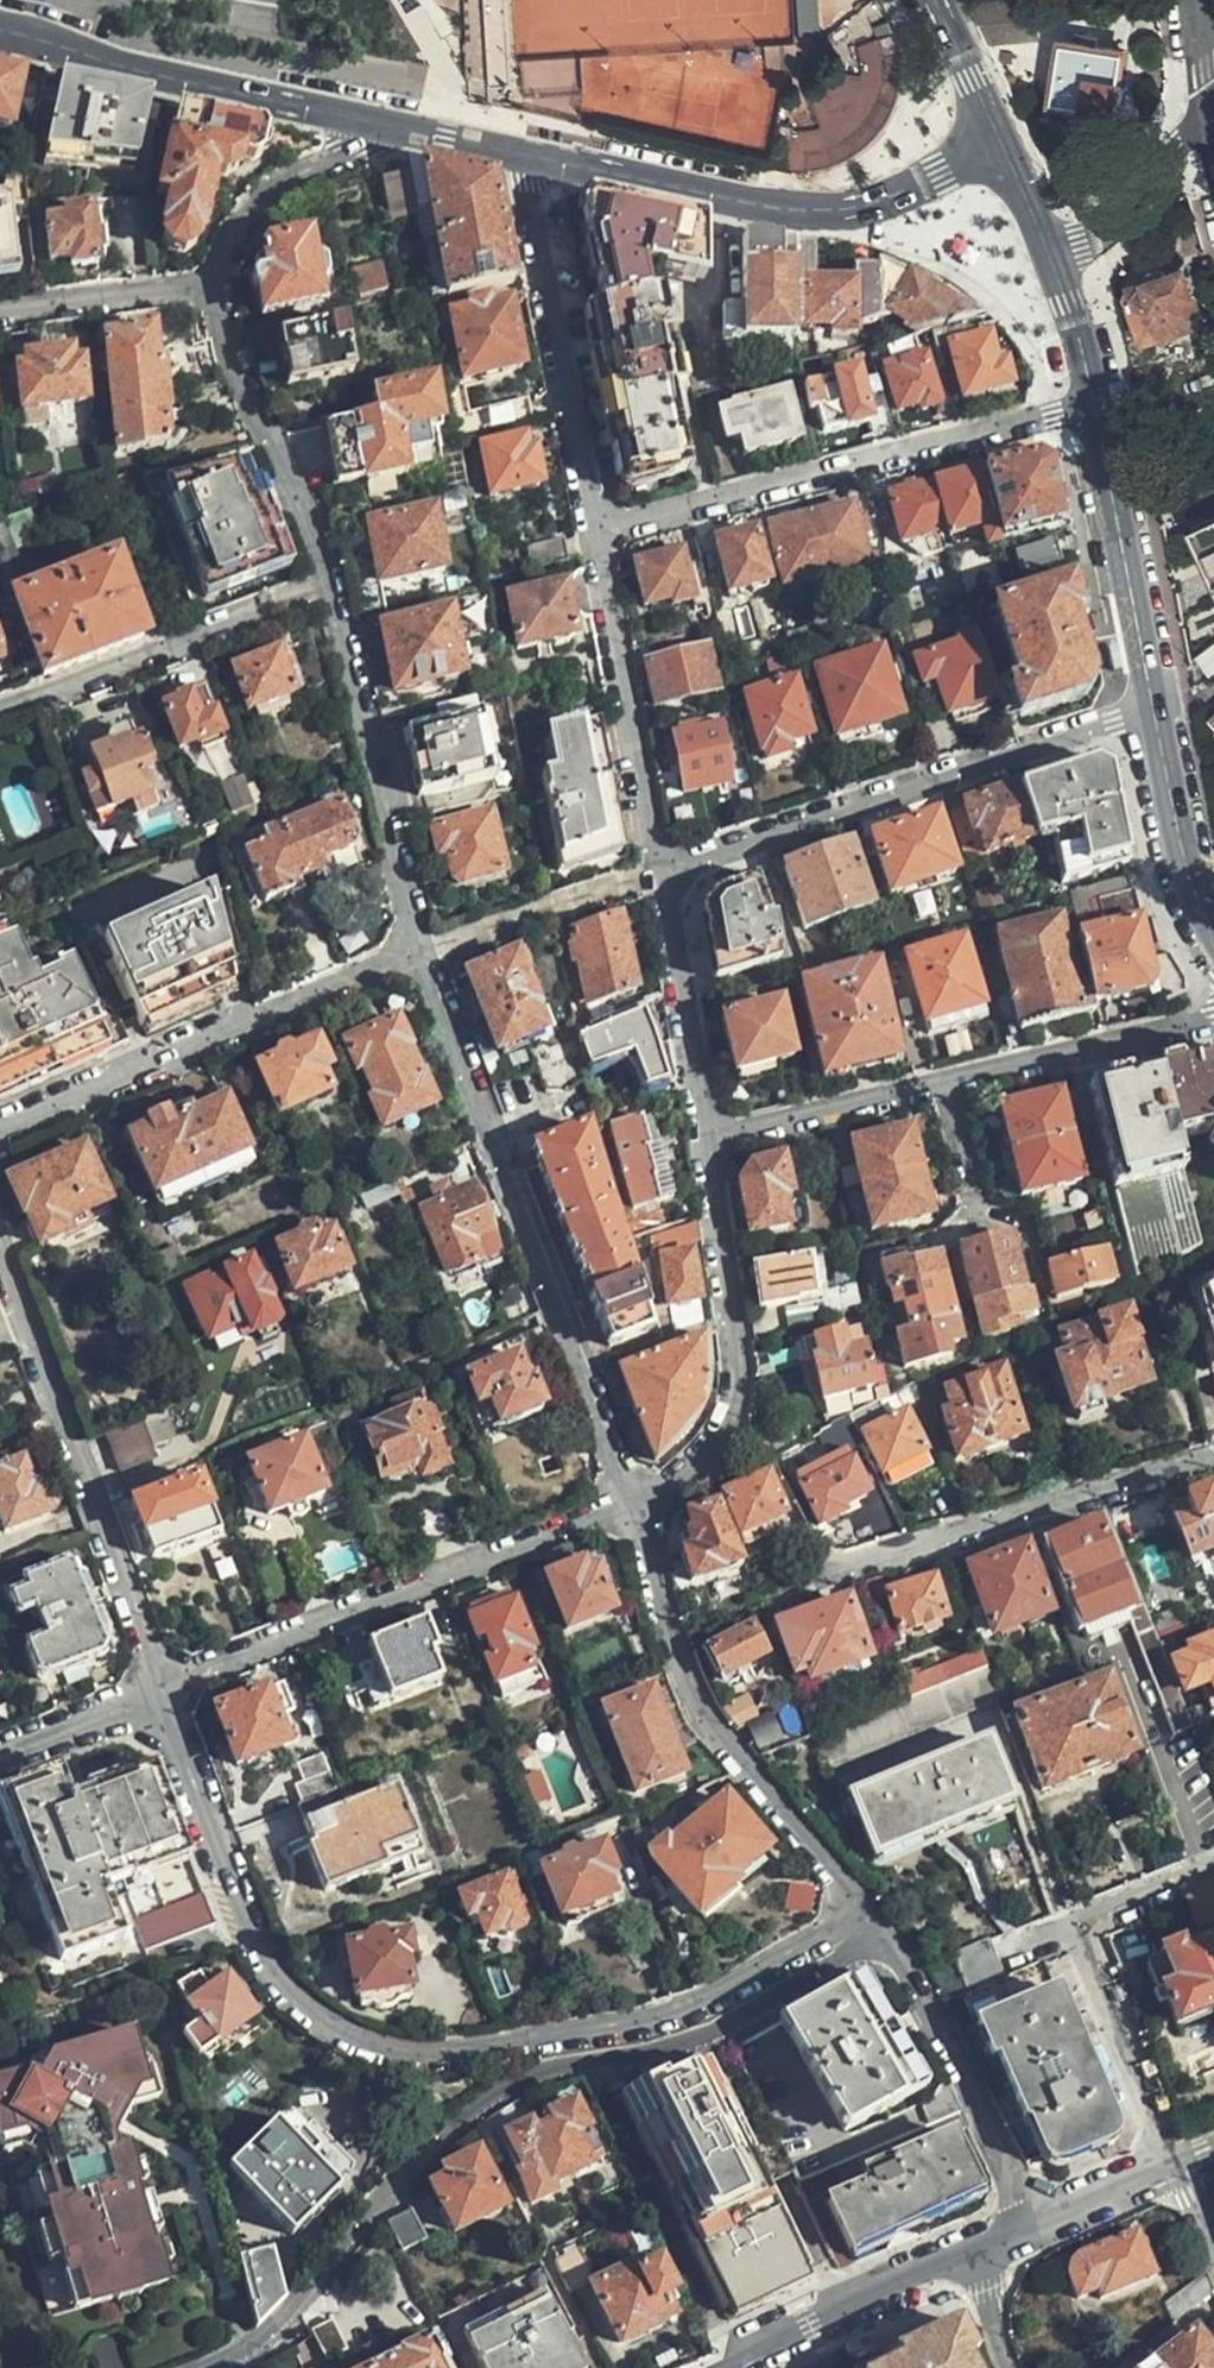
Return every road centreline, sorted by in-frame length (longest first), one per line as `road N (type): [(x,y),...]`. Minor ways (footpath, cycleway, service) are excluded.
road 1 (unclassified): [(163,1687),(281,1998),(349,2046),(437,2055),(609,2027),(711,1993),(860,1908)]
road 2 (unclassified): [(419,948),(431,922),(308,507),(231,355),(214,279)]
road 3 (unclassified): [(636,1498),(419,948)]
road 4 (unclassified): [(659,867),(1153,715)]
road 5 (residential): [(1092,402),(591,527)]
road 6 (unclassified): [(636,1498),(163,1687)]
road 7 (residential): [(519,153),(823,213),(862,208),(1002,150)]
road 8 (unclassified): [(860,1908),(705,1719),(672,1642),(636,1498)]
road 9 (unclassified): [(0,1252),(163,1687)]
road 10 (unclassified): [(0,1127),(419,948)]
road 11 (unclassified): [(707,1132),(741,1364),(732,1416),(702,1456),(636,1498)]
road 12 (unclassified): [(823,1579),(1213,1452)]
road 13 (unclassified): [(1175,2162),(1080,1922),(1213,1869)]
road 14 (residential): [(0,30),(109,63),(384,123)]
road 15 (unclassified): [(519,153),(591,527)]
road 16 (unclassified): [(860,1908),(906,1956),(1034,2225)]
road 17 (unclassified): [(591,527),(659,867)]
road 18 (secondary): [(1153,715),(1092,402)]
road 19 (unclassified): [(939,1077),(1213,1013)]
road 20 (residential): [(982,2250),(731,2367)]
road 21 (unclassified): [(0,704),(254,609)]
road 22 (unclassified): [(659,867),(707,1132)]
road 23 (unclassified): [(707,1132),(939,1077)]
road 24 (unclassified): [(214,279),(232,238),(280,182),(384,123)]
road 25 (secondary): [(1213,937),(1179,851),(1153,715)]
road 26 (unclassified): [(0,306),(214,279)]
road 27 (residential): [(1049,264),(1119,228),(1208,133)]
road 28 (unclassified): [(0,1749),(163,1687)]
road 29 (secondary): [(1002,150),(932,0)]
road 30 (residential): [(1175,2162),(1034,2225)]
road 31 (secondary): [(1092,402),(1049,264)]
road 32 (residential): [(939,1077),(972,1213)]
road 33 (residential): [(384,123),(519,153)]
road 34 (residential): [(1198,0),(1208,133)]
road 35 (secondary): [(1049,264),(1002,150)]
road 36 (unclassified): [(982,2250),(986,2321),(1002,2367)]

